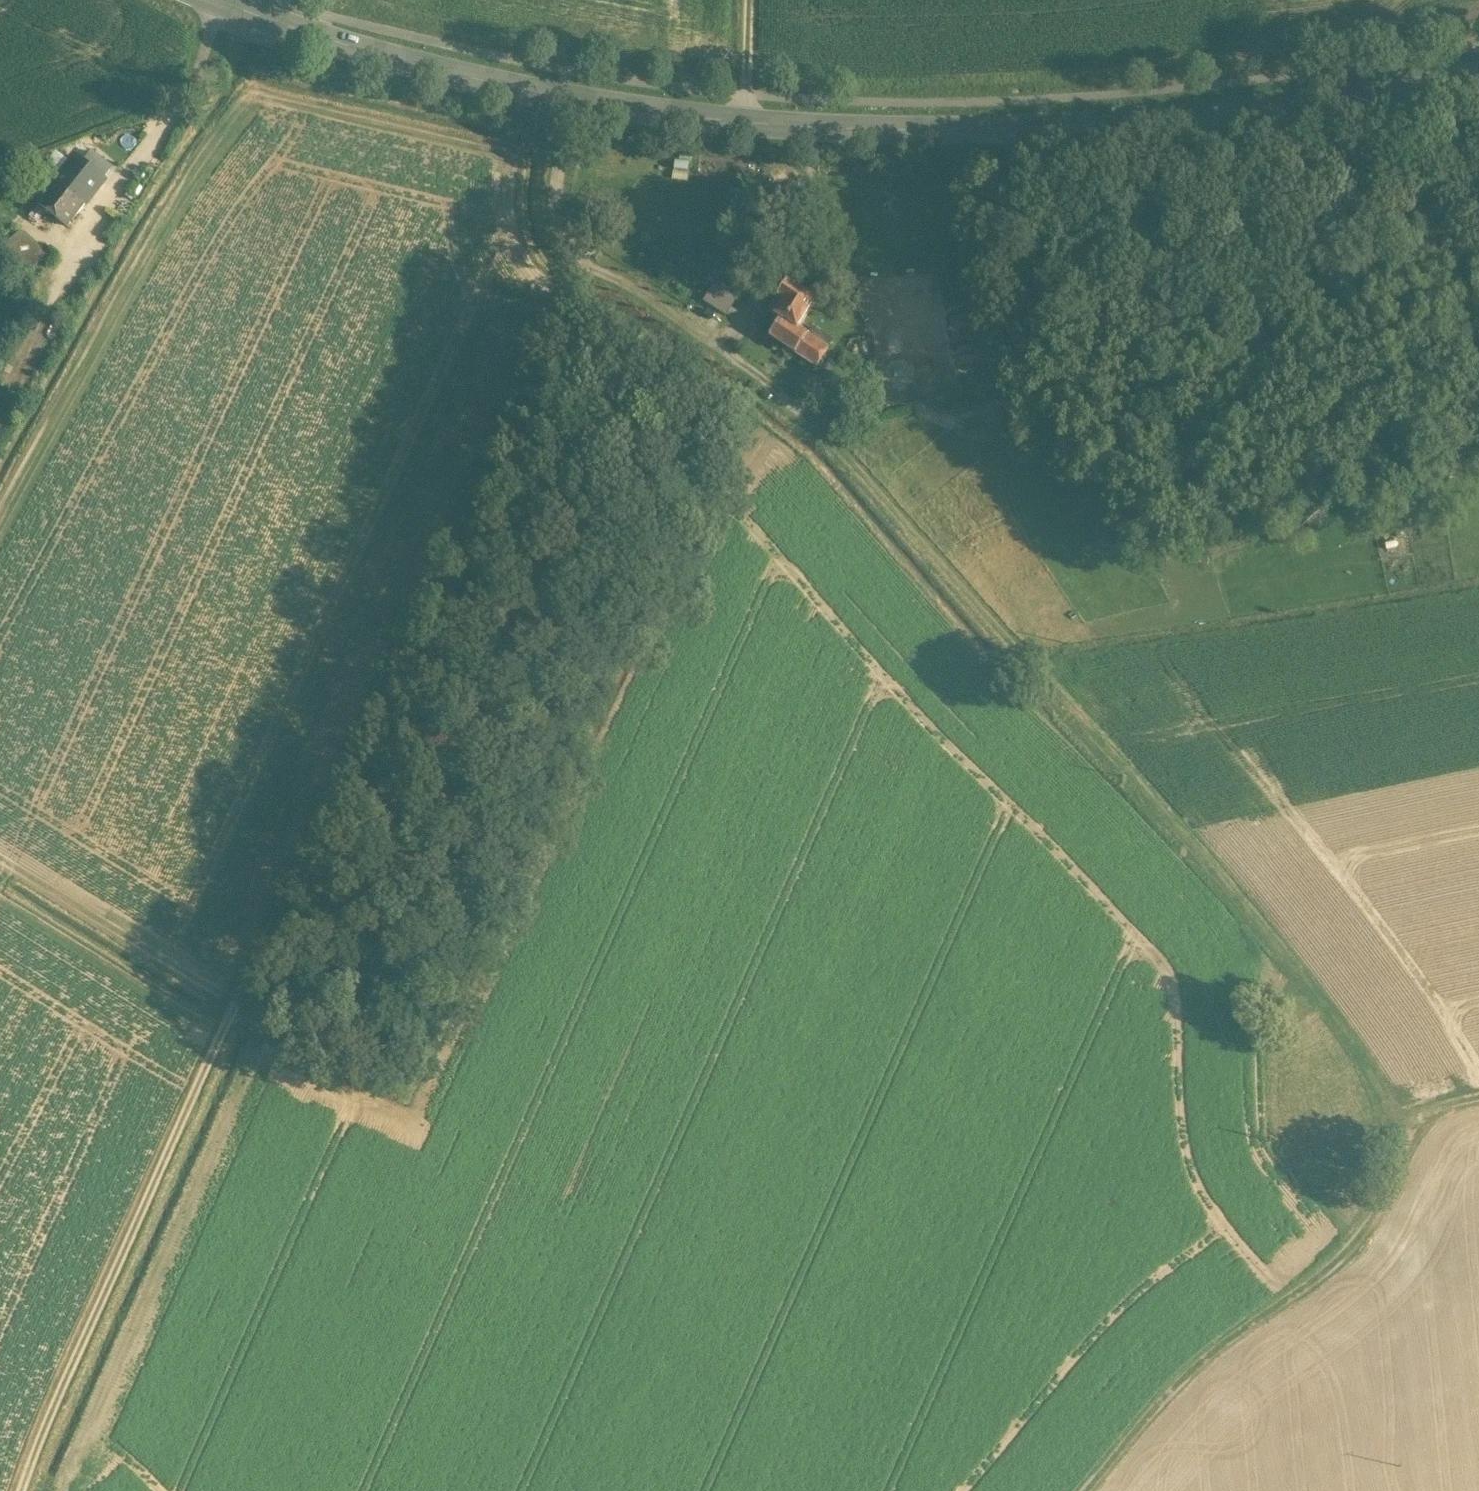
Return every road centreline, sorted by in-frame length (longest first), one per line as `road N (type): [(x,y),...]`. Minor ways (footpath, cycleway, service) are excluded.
road 1 (track): [(558,104),(547,207),(575,264),(631,291),(805,415),(1282,946),(1399,1119),(1478,1100)]
road 2 (track): [(14,1490),(575,264)]
road 3 (secondary): [(211,0),(280,32),(558,104),(889,137),(1052,136),(1217,122),(1478,77)]
road 4 (track): [(1399,1119),(1391,1184),(1373,1230),(1183,1374),(1082,1490)]
road 5 (track): [(740,127),(742,0)]

